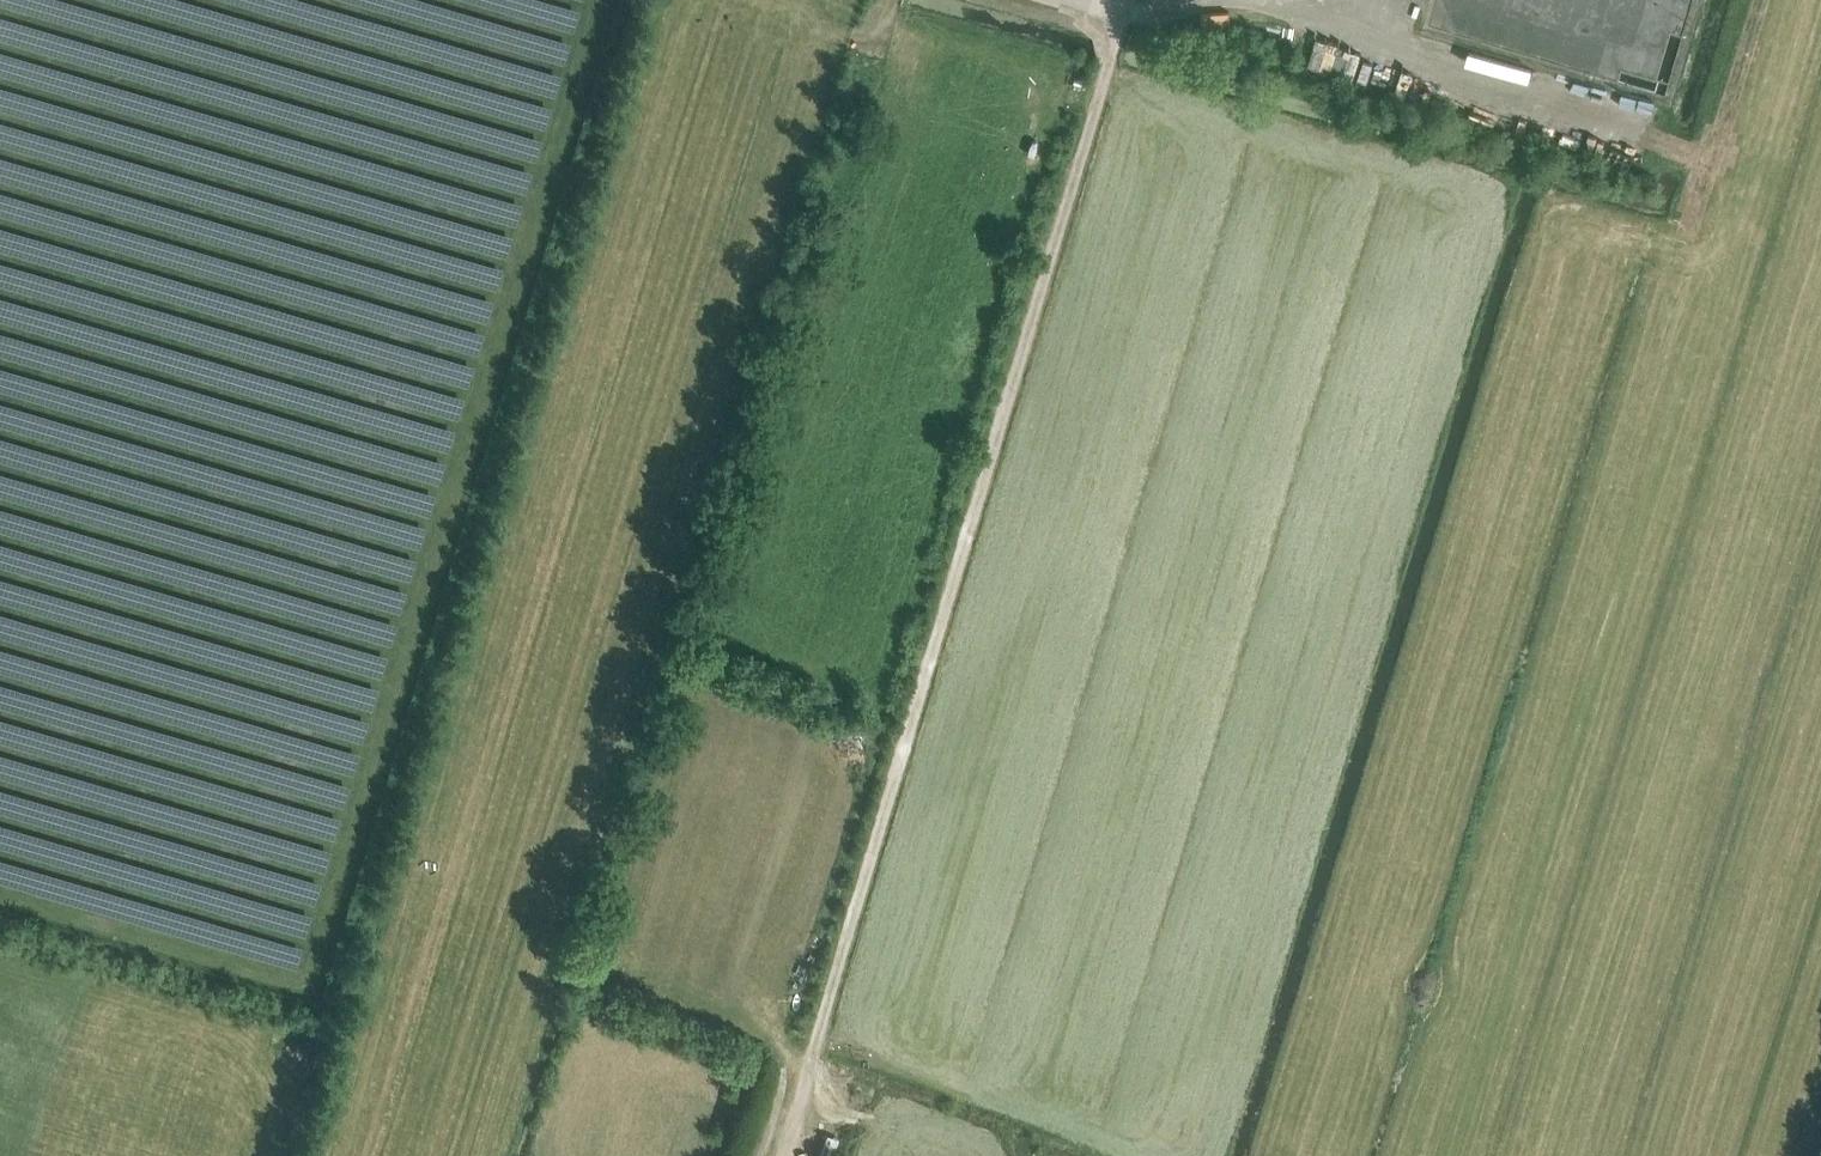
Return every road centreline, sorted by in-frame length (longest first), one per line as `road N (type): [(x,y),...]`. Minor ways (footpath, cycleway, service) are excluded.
road 1 (track): [(781,1155),(999,454),(1123,12)]

